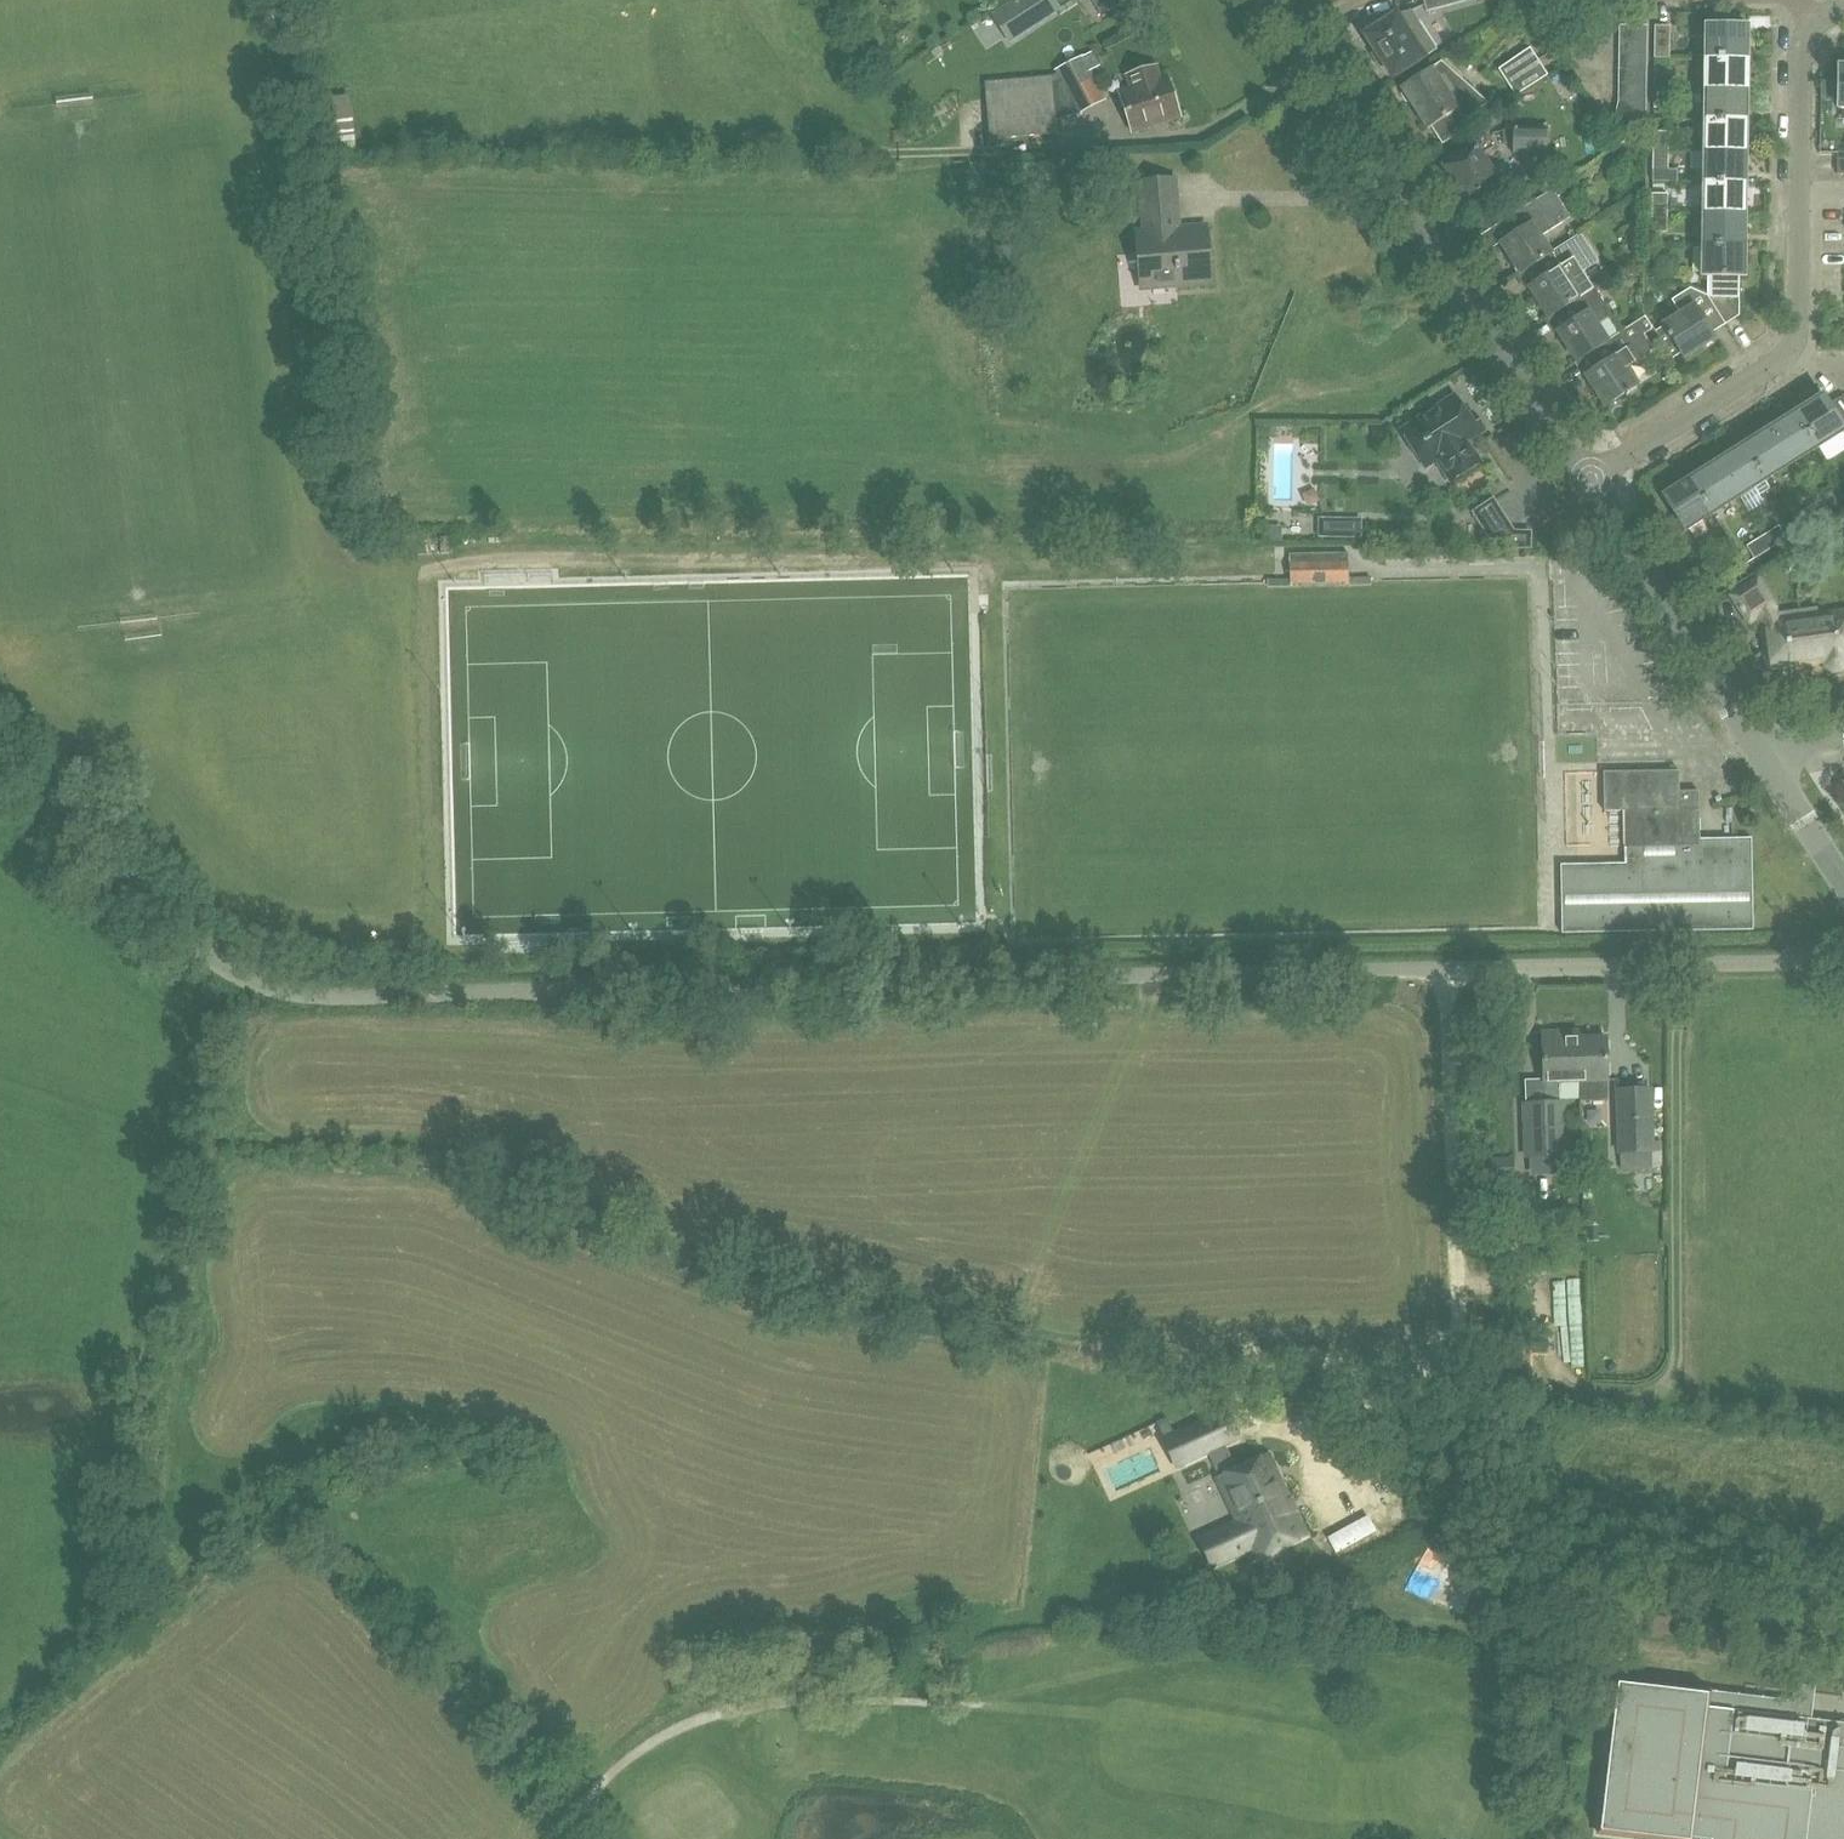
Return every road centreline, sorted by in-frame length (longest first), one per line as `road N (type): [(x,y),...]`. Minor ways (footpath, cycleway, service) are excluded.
road 1 (unclassified): [(1447,969),(277,991),(237,978),(200,949),(0,761)]
road 2 (residential): [(1584,482),(1273,0)]
road 3 (track): [(1447,969),(1467,1302),(1462,1339),(1423,1392),(1303,1434)]
road 4 (unclassified): [(1447,969),(1843,960)]
road 5 (residential): [(1755,747),(1584,482)]
road 6 (residential): [(1584,482),(1786,356)]
road 7 (residential): [(1798,194),(1798,74),(1816,22)]
road 8 (residential): [(1786,356),(1798,318),(1798,194)]
road 9 (residential): [(1843,884),(1755,747)]

